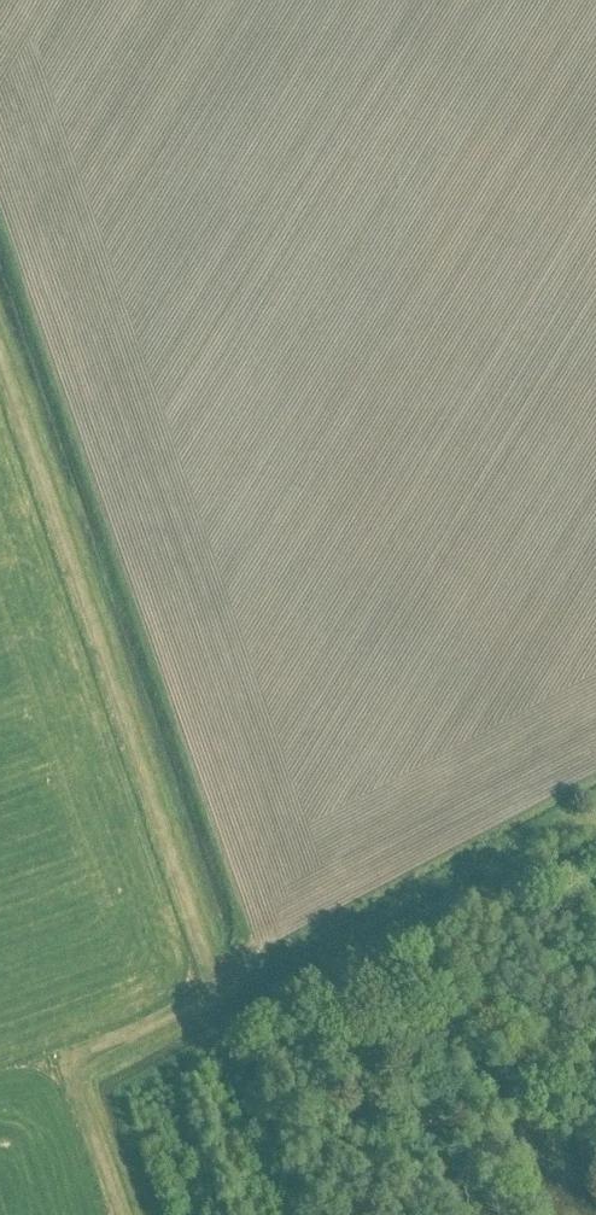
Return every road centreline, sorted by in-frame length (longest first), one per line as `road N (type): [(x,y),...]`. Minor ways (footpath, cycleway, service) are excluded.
road 1 (track): [(595,825),(526,838),(103,1061)]
road 2 (track): [(595,1074),(488,1016)]

